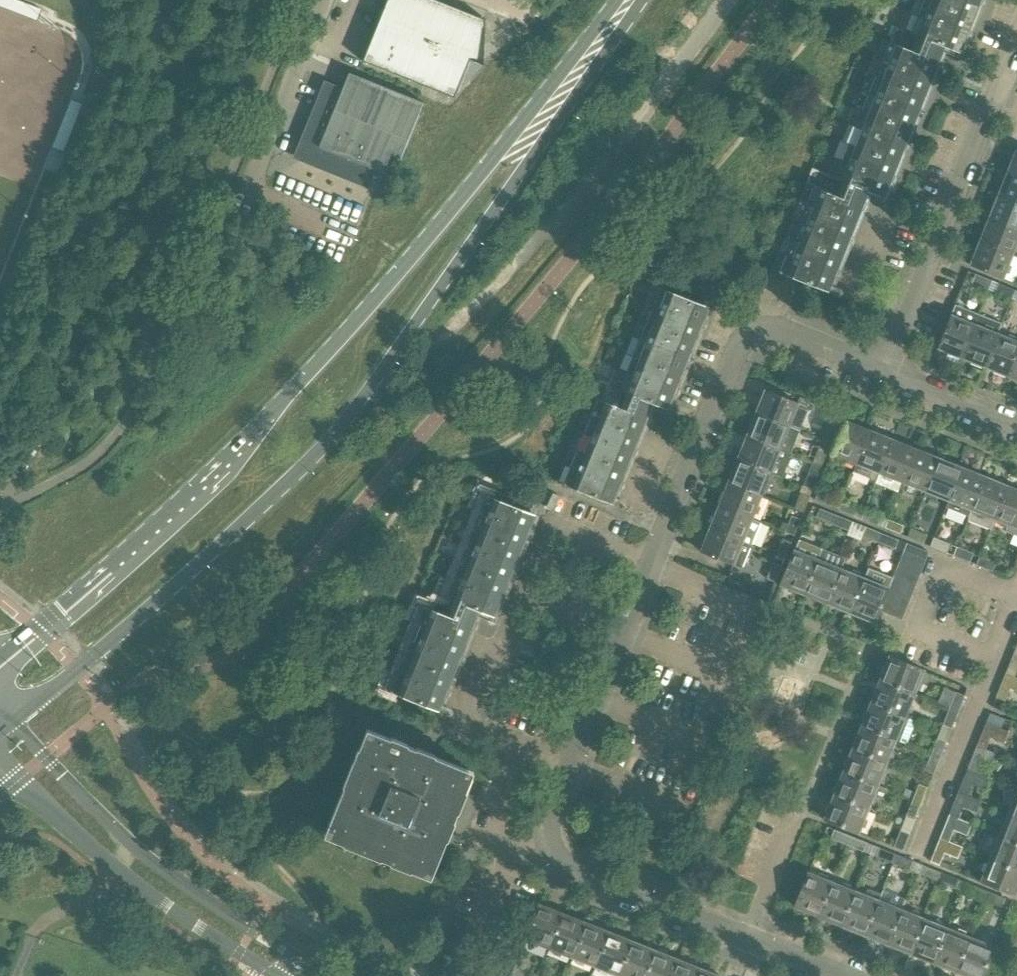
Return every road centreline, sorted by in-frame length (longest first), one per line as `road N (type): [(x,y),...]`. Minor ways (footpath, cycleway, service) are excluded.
road 1 (secondary): [(12,722),(202,561),(337,431),(600,46)]
road 2 (residential): [(815,975),(562,870),(544,832),(757,317)]
road 3 (secondary): [(600,46),(267,417),(0,656)]
road 4 (track): [(0,507),(37,437),(216,0)]
road 5 (residential): [(880,370),(1016,33)]
road 6 (unclassified): [(0,761),(117,868),(276,975)]
road 7 (residential): [(254,216),(337,0)]
road 8 (residential): [(1016,427),(880,370)]
road 9 (residential): [(880,370),(757,317)]

